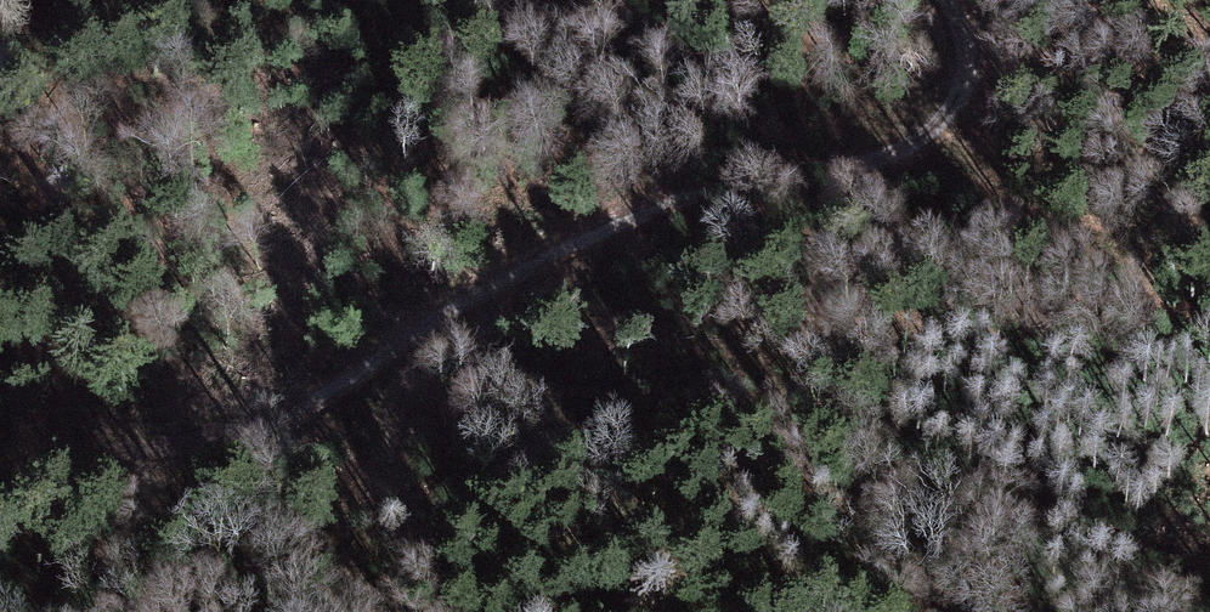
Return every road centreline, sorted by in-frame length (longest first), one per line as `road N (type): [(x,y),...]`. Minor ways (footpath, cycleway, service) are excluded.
road 1 (track): [(0,493),(129,451),(274,419),(319,399),(490,281),(585,236),(682,198),(889,153),(931,132),(972,79),(971,51),(948,0)]
road 2 (track): [(1209,552),(1083,535),(808,445),(736,431),(610,454),(464,513),(193,589),(152,611)]

